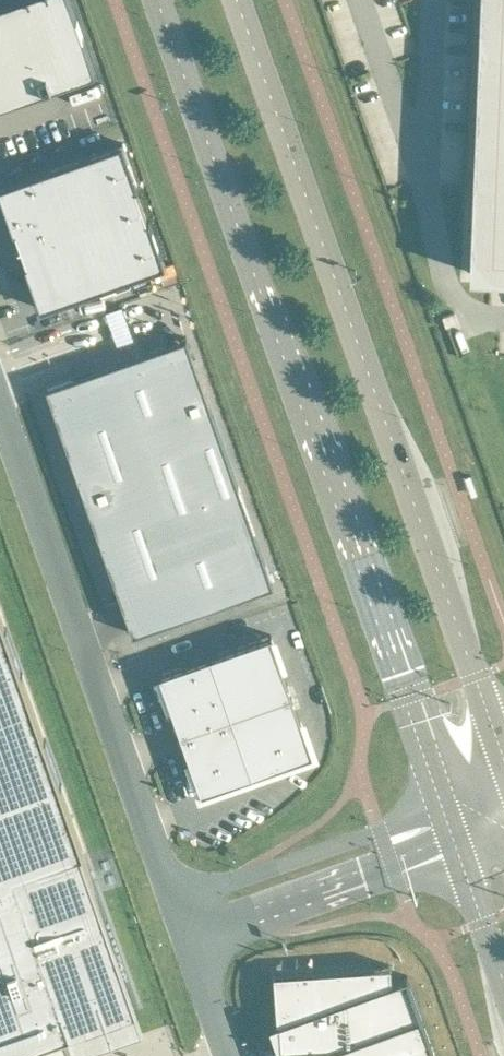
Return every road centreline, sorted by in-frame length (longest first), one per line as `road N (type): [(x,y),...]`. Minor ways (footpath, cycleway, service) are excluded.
road 1 (tertiary): [(156,0),(443,807)]
road 2 (tertiary): [(503,763),(240,0)]
road 3 (unclassified): [(0,405),(175,910)]
road 4 (unclassified): [(443,807),(175,910)]
road 5 (unclassified): [(186,940),(455,841)]
road 6 (tertiary): [(455,841),(503,981)]
road 7 (unclassified): [(186,940),(228,1055)]

